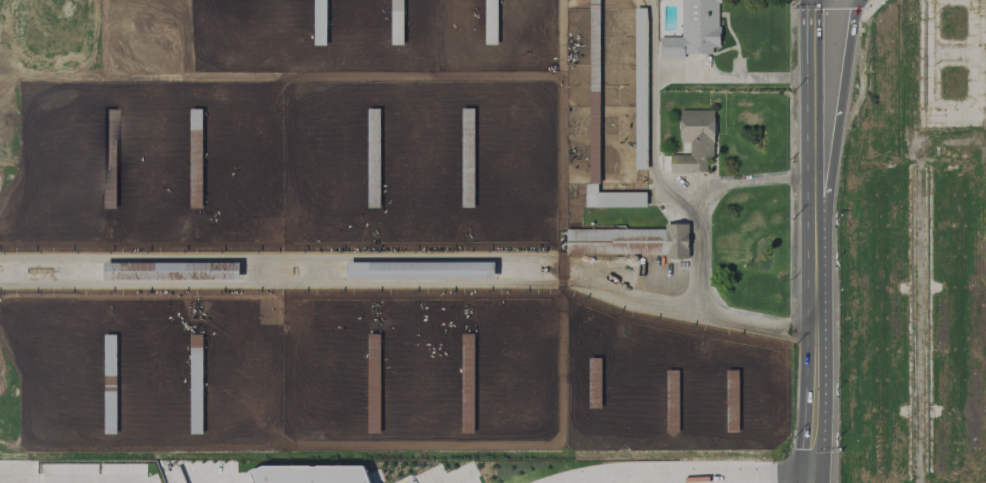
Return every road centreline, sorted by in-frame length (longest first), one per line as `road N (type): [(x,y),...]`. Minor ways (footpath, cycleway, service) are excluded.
road 1 (secondary): [(812,0),(807,482)]
road 2 (secondary): [(0,94),(86,38),(201,7),(266,0)]
road 3 (tertiary): [(808,467),(614,469),(555,482)]
road 4 (secondary): [(125,0),(72,18),(0,67)]

